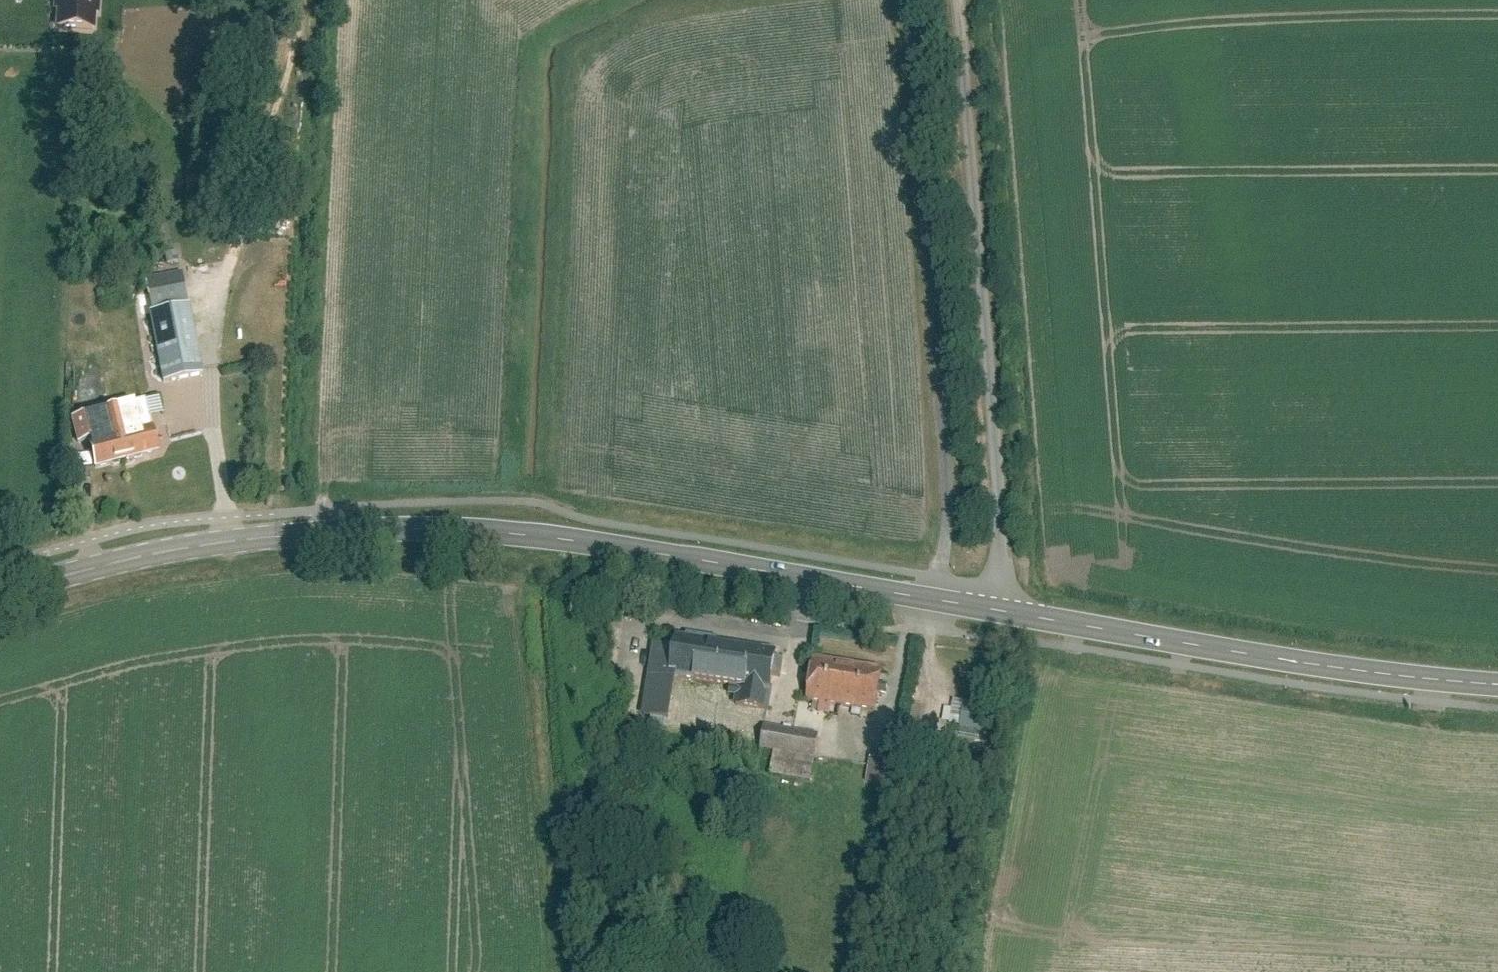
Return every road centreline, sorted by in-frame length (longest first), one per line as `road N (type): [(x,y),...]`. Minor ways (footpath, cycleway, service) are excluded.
road 1 (secondary): [(0,591),(121,560),(300,533),(545,539),(1161,643),(1497,689)]

